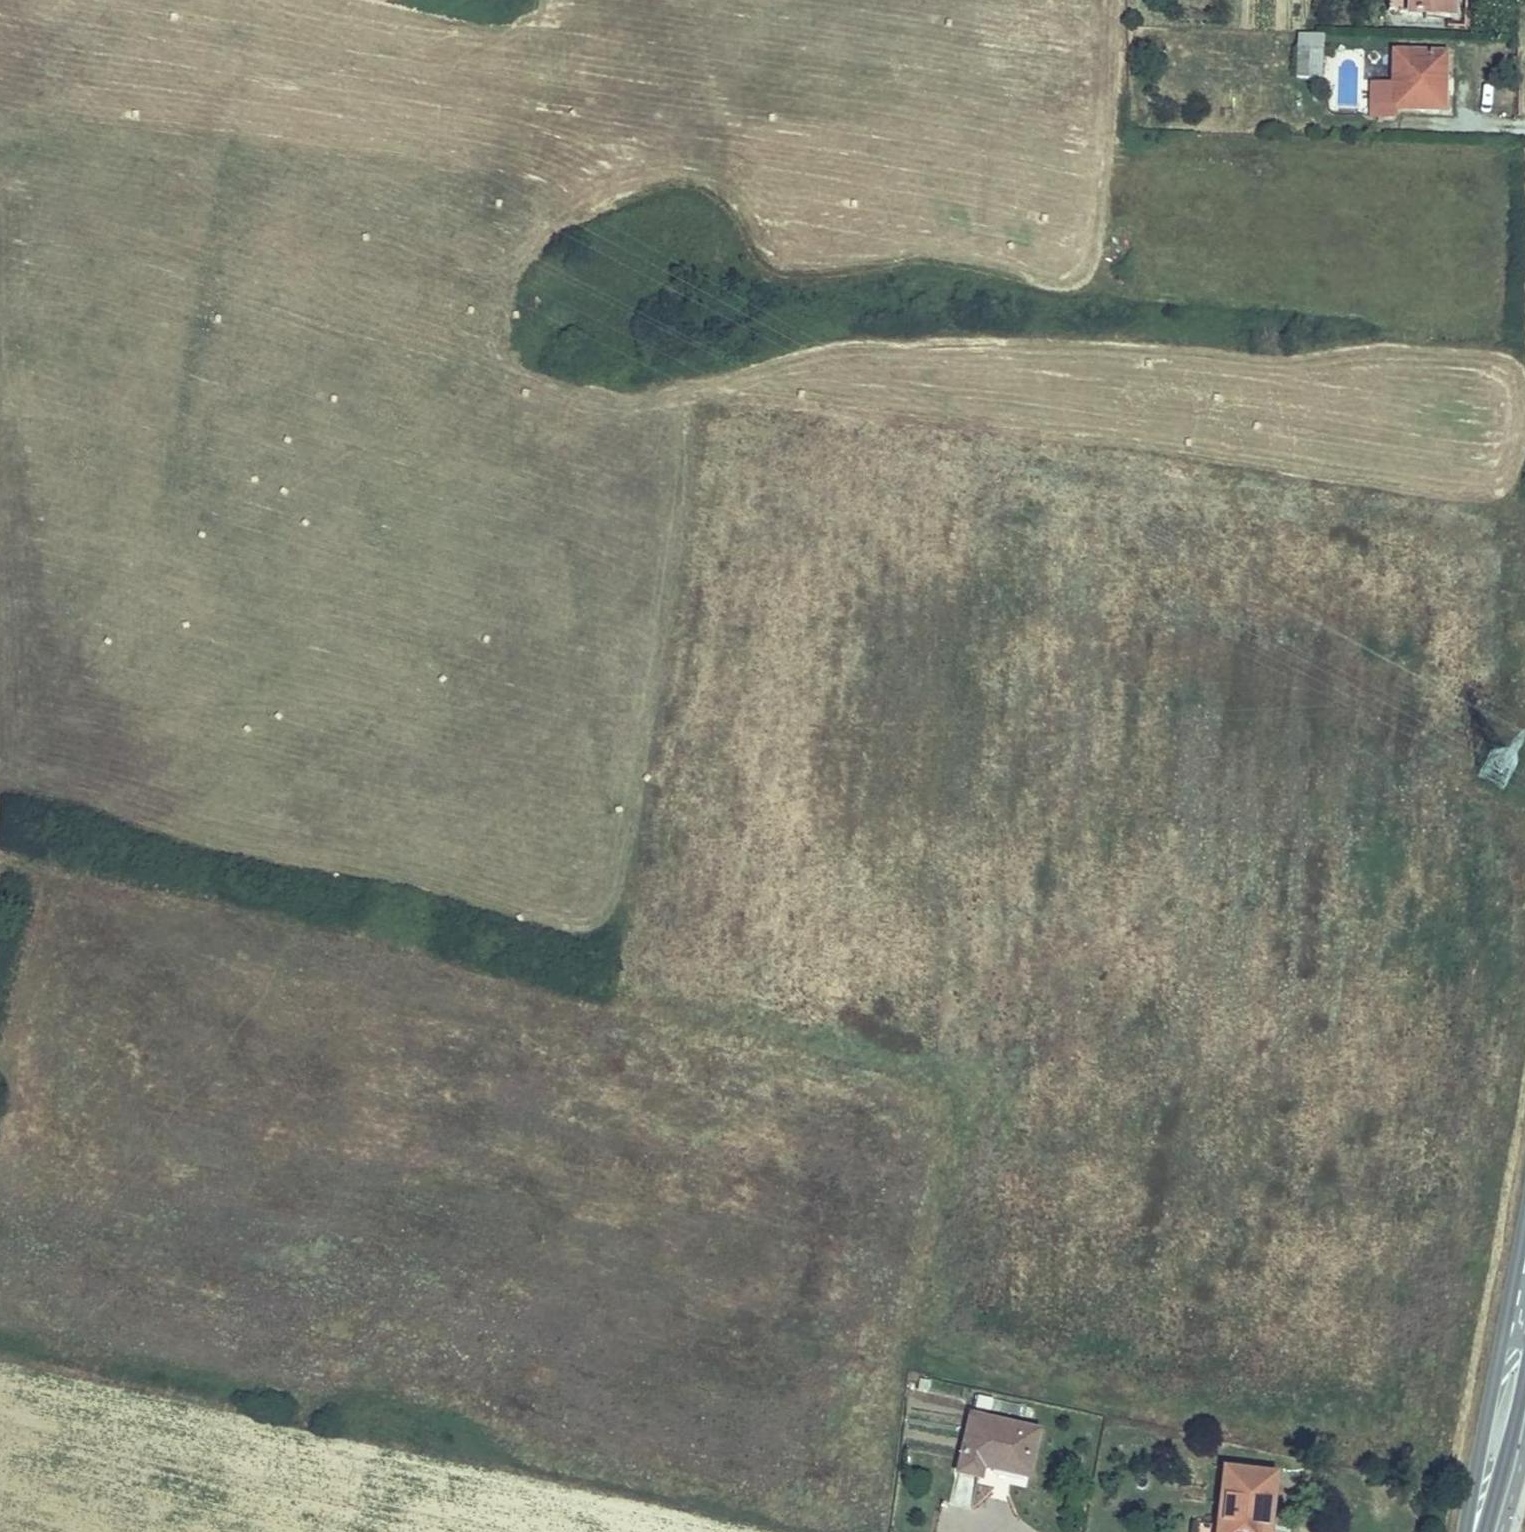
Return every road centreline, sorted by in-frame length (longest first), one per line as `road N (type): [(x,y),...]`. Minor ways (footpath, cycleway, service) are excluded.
road 1 (tertiary): [(1506,1316),(1467,1531)]
road 2 (tertiary): [(1481,1531),(1524,1371)]

